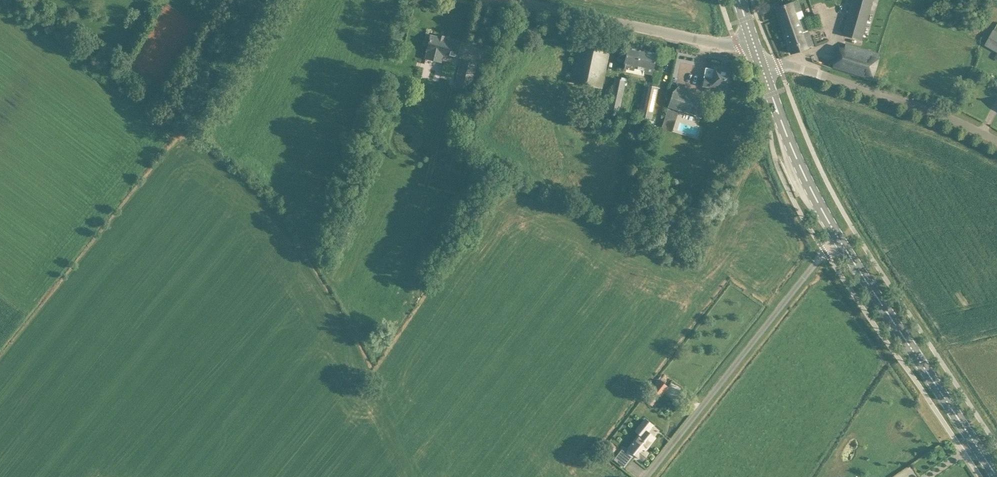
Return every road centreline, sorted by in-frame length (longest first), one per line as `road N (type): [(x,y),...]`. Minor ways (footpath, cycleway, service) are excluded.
road 1 (unclassified): [(837,235),(646,476)]
road 2 (secondary): [(996,476),(837,235)]
road 3 (unclassified): [(759,58),(737,44),(513,0)]
road 4 (unclassified): [(996,141),(937,113),(759,58)]
road 5 (secondary): [(837,235),(759,58)]

